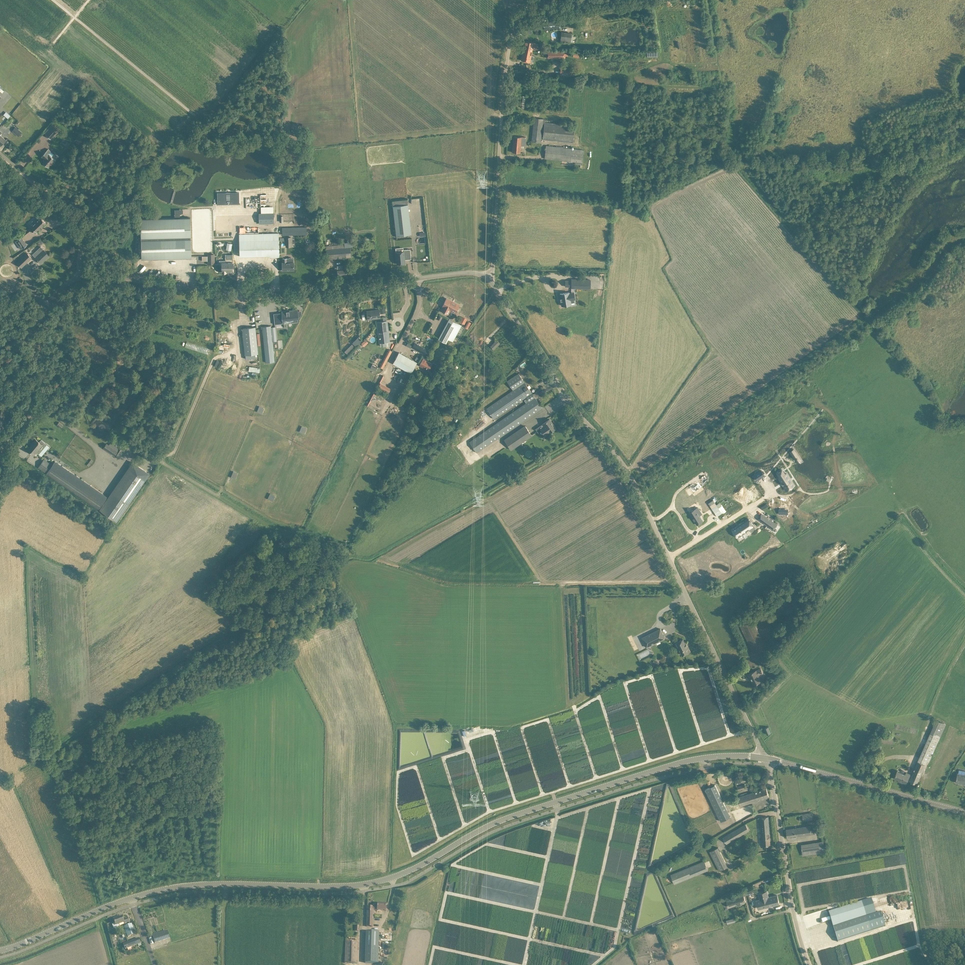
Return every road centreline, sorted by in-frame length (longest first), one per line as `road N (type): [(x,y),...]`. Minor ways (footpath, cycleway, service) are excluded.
road 1 (tertiary): [(0,951),(177,887),(329,886),(392,877),(494,823),(664,767),(717,756),(765,759)]
road 2 (unclassified): [(765,759),(629,474),(488,277)]
road 3 (unclassified): [(488,277),(470,272),(242,295),(79,274)]
road 4 (unclassified): [(488,277),(505,57),(532,0)]
road 5 (unclassified): [(810,964),(765,759)]
road 6 (tertiary): [(964,812),(765,759)]
road 7 (unclassified): [(0,442),(34,396),(39,318),(79,274)]
road 8 (track): [(917,799),(952,726),(937,701),(964,646)]
road 9 (unclassified): [(79,274),(76,217),(0,151)]
road 10 (track): [(824,408),(837,425),(841,499),(806,516),(795,506)]
road 11 (track): [(626,469),(712,352)]
road 12 (track): [(161,461),(175,450),(214,359),(241,354)]

